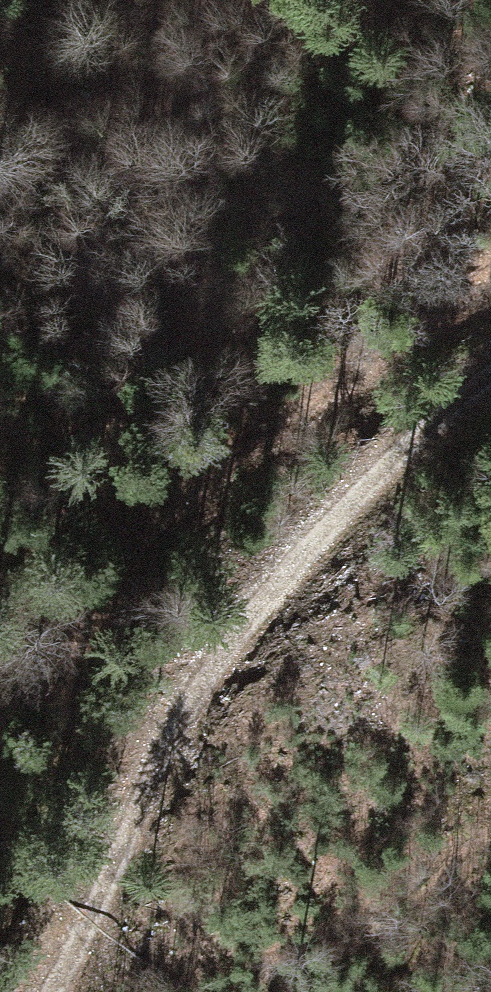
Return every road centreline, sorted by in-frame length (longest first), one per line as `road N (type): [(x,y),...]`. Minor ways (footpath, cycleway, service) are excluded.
road 1 (track): [(490,367),(322,511),(244,604),(184,691),(28,991)]
road 2 (track): [(0,730),(110,544),(310,377),(490,250)]

